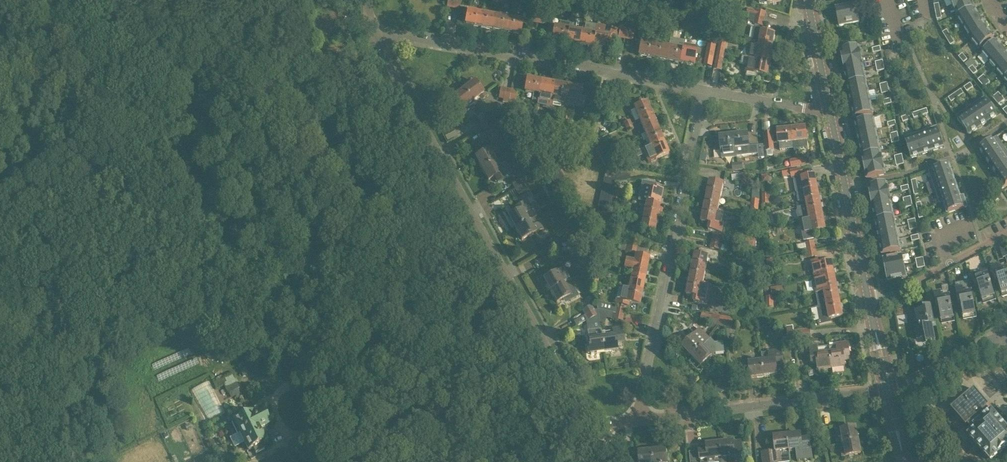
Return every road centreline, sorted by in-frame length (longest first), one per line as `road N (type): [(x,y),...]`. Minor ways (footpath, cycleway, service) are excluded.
road 1 (track): [(326,432),(367,380),(489,360),(504,335),(464,287),(370,248),(338,221),(253,79)]
road 2 (residential): [(640,420),(601,422),(581,406),(375,37)]
road 3 (track): [(364,382),(312,287),(241,188),(224,133),(227,111),(260,71),(300,60),(318,43),(318,28),(291,0)]
road 4 (track): [(242,0),(212,13),(194,33),(186,71),(192,137),(303,391)]
road 5 (residential): [(640,420),(704,89)]
road 6 (residential): [(704,89),(375,37)]
road 7 (track): [(247,272),(188,309),(139,326),(95,323),(16,366),(0,324)]
road 8 (residential): [(888,389),(640,420)]
road 9 (track): [(188,113),(0,201)]
road 10 (track): [(485,361),(518,423),(551,422),(504,335)]
road 11 (secondary): [(869,303),(830,113)]
road 12 (track): [(82,0),(121,82),(148,96),(186,97)]
road 13 (residential): [(1006,236),(869,303)]
road 14 (residential): [(830,113),(704,89)]
road 15 (track): [(272,323),(217,362),(188,309)]
road 16 (residential): [(1000,333),(888,389)]

